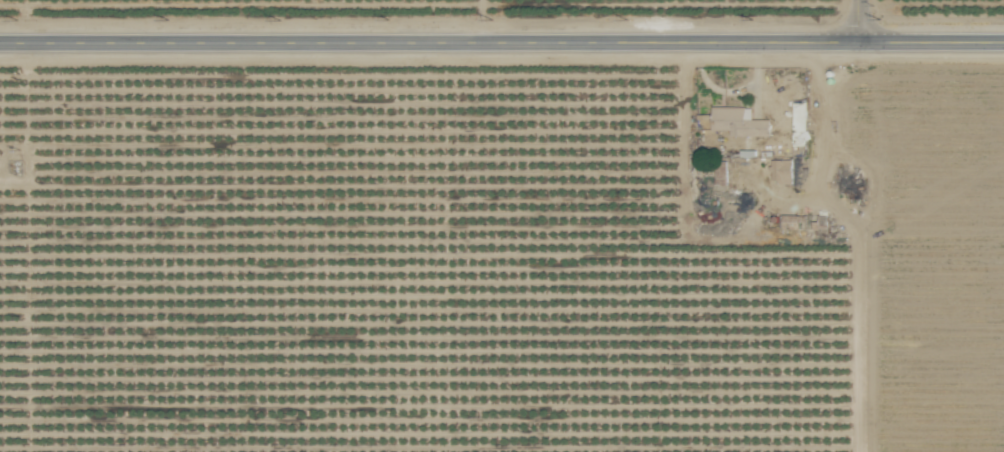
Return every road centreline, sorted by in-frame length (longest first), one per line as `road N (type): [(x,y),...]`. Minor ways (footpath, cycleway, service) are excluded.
road 1 (secondary): [(0,43),(1003,45)]
road 2 (track): [(859,451),(857,225),(822,203),(817,185),(836,46)]
road 3 (track): [(27,43),(28,451)]

